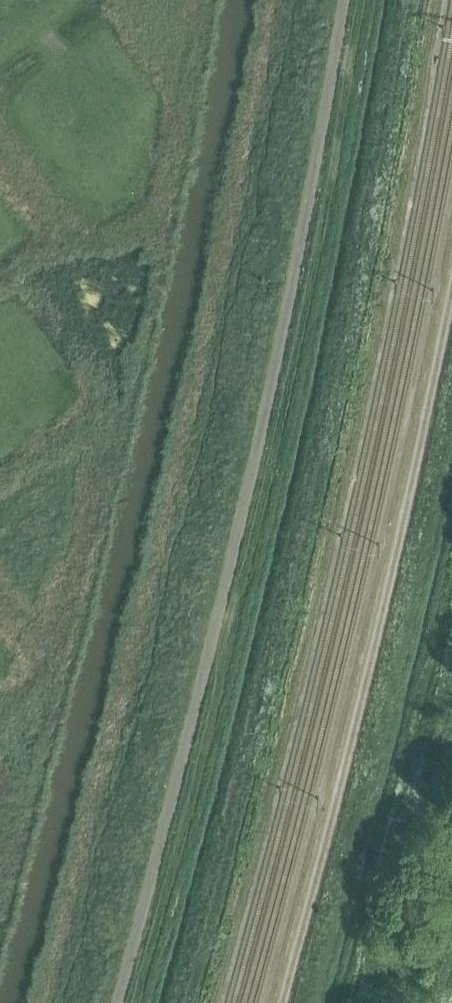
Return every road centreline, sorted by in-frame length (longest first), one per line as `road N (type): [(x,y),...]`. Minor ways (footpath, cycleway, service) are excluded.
road 1 (track): [(346,0),(258,444),(115,1002)]
road 2 (track): [(285,1002),(392,594),(451,297)]

